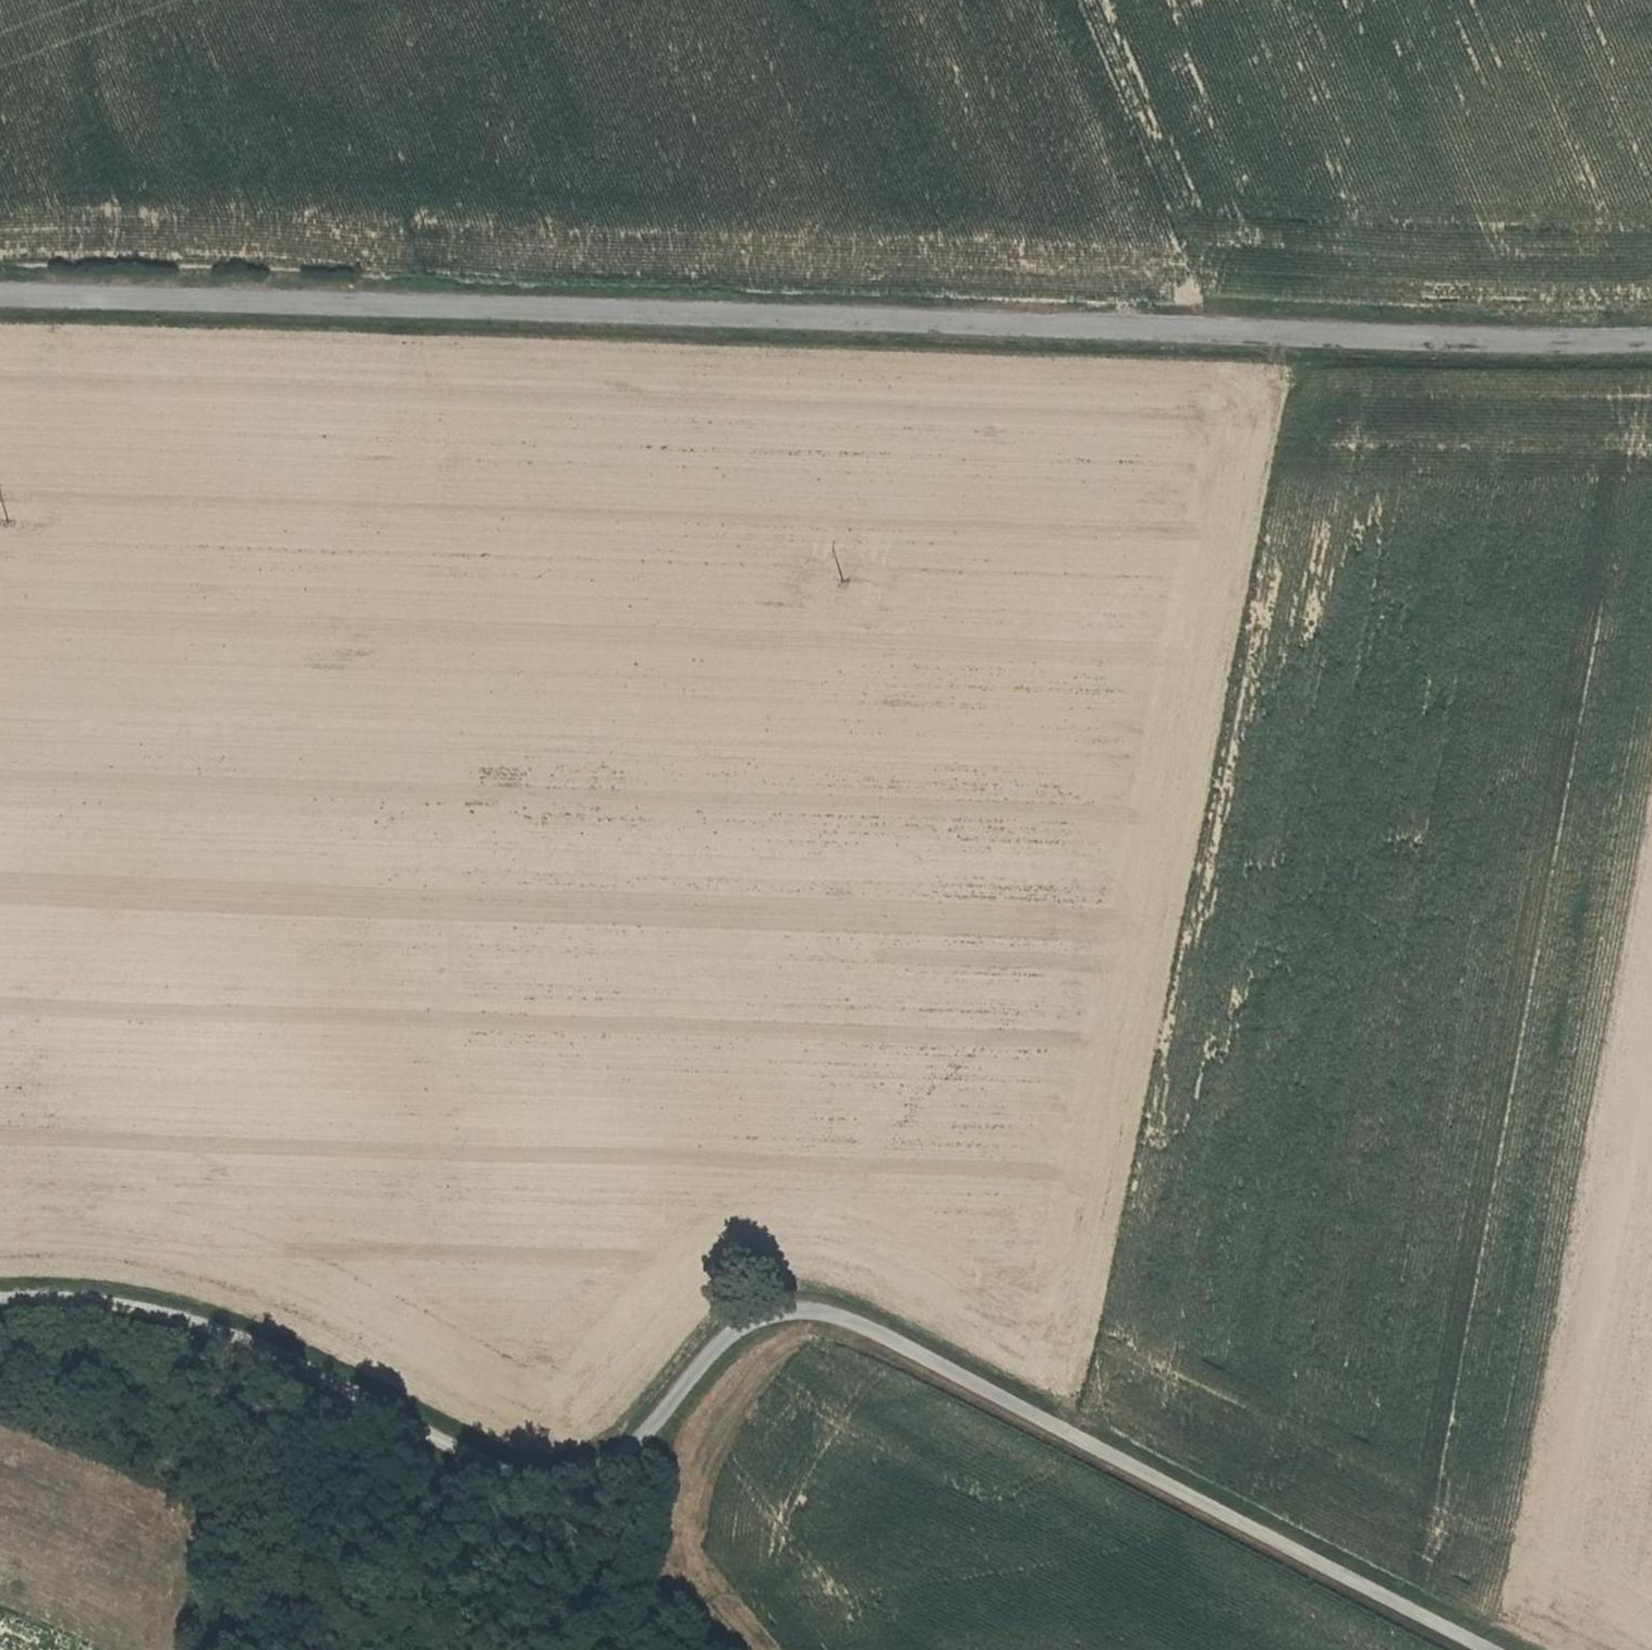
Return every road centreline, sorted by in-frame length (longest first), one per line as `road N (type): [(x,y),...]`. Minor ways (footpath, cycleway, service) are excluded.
road 1 (unclassified): [(0,1302),(37,1298),(169,1313),(326,1377),(483,1463),(563,1479),(624,1454),(738,1327),(788,1313),(838,1315),(1489,1649)]
road 2 (unclassified): [(0,297),(1651,348)]

